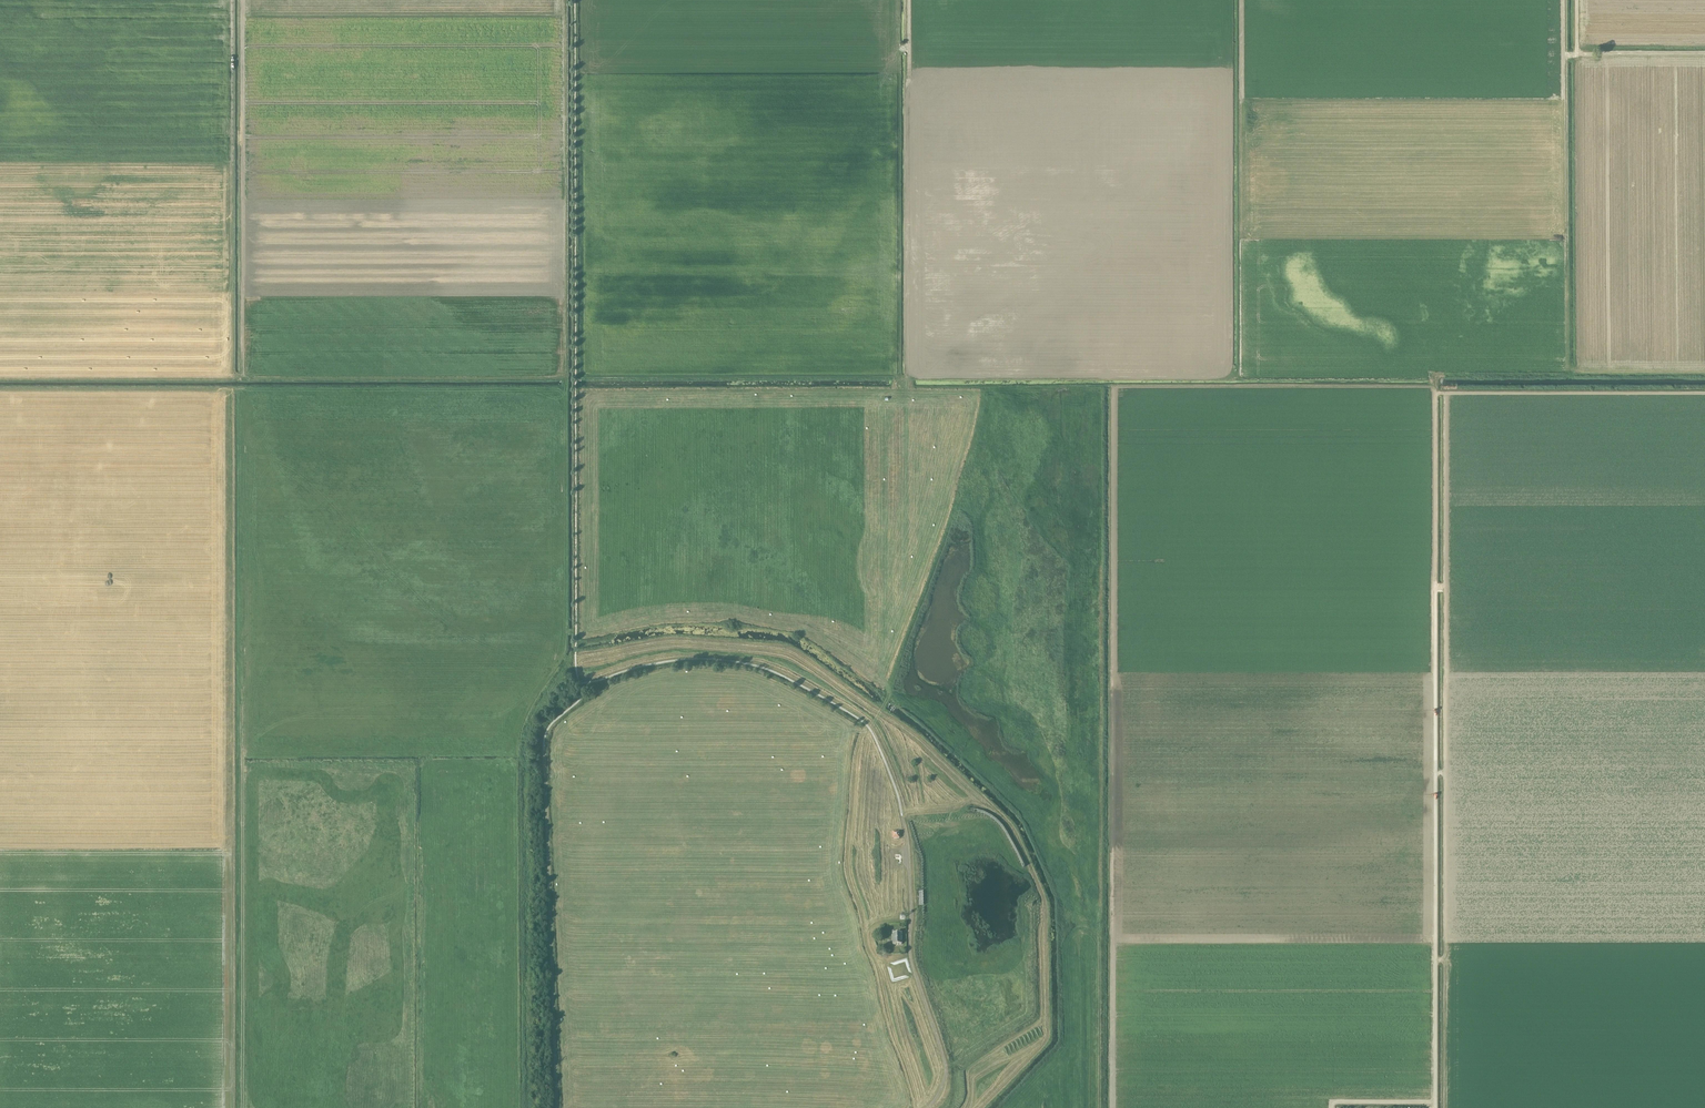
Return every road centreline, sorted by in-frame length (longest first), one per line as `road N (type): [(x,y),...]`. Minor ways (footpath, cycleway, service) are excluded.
road 1 (track): [(240,386),(242,1107)]
road 2 (track): [(915,1107),(846,876),(857,745),(869,728)]
road 3 (track): [(1100,941),(1099,1107)]

